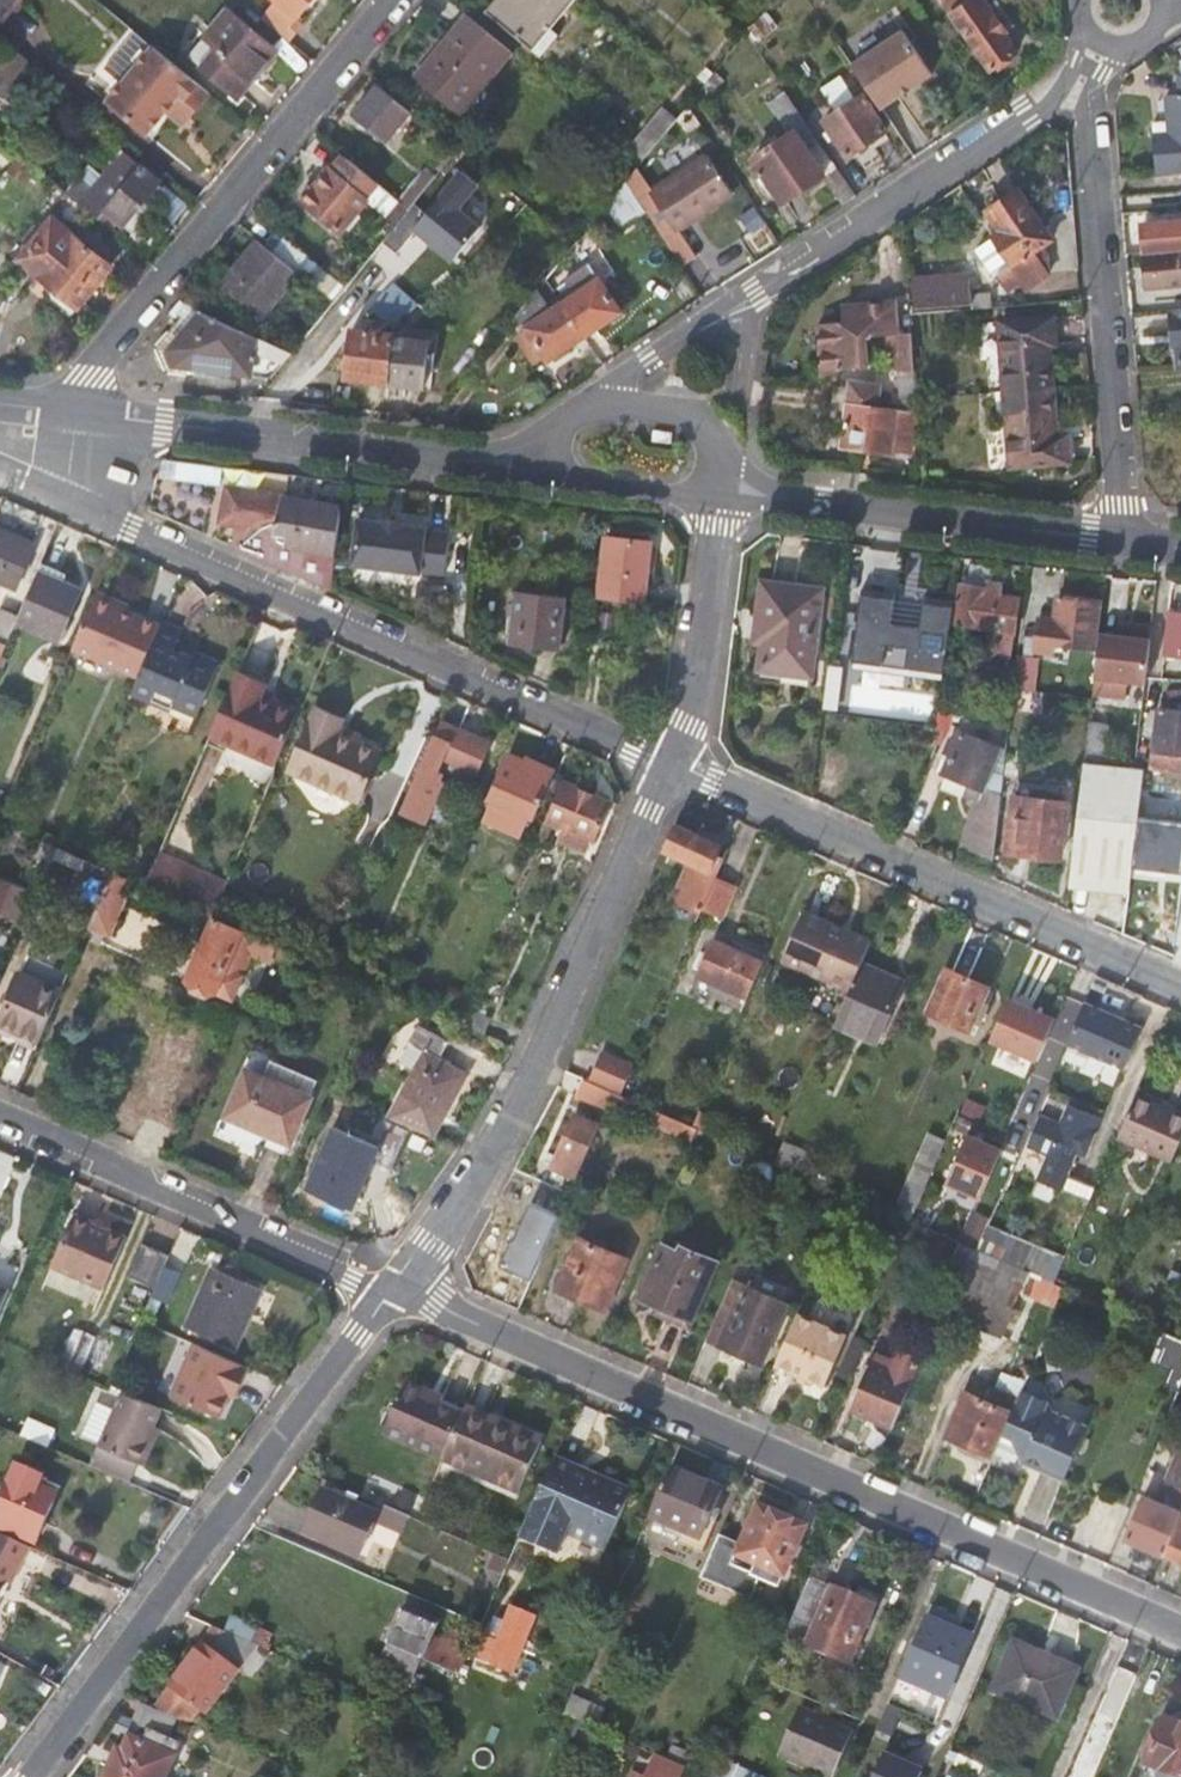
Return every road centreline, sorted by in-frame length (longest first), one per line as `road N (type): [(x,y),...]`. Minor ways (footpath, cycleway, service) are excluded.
road 1 (residential): [(1180,1629),(394,1285)]
road 2 (residential): [(68,496),(669,763)]
road 3 (residential): [(1090,37),(1057,96),(1032,120),(785,280),(736,297),(595,397)]
road 4 (residential): [(394,1285),(29,1776)]
road 5 (residential): [(669,763),(528,1081),(394,1285)]
road 6 (residential): [(669,763),(1180,986)]
road 7 (residential): [(79,413),(92,374),(397,0)]
road 8 (residential): [(1127,542),(1093,134),(1098,78),(1114,48)]
road 9 (residential): [(79,413),(512,461)]
road 10 (residential): [(0,1117),(394,1285)]
road 11 (residential): [(728,483),(1127,542)]
road 12 (residential): [(669,763),(696,690),(728,483)]
road 13 (unclassified): [(512,461),(592,485),(687,495),(728,483)]
road 14 (unclassified): [(728,483),(710,427),(688,414),(595,397)]

